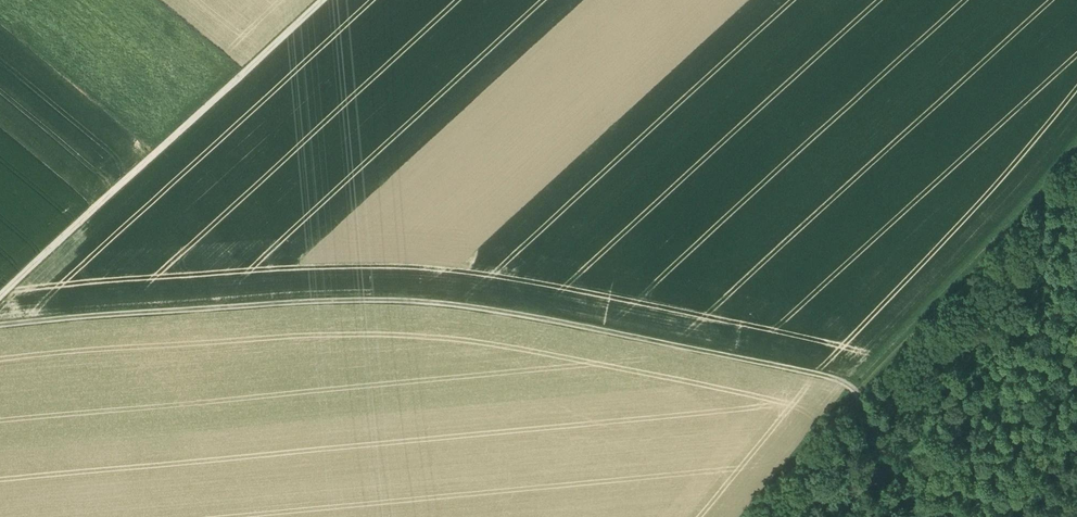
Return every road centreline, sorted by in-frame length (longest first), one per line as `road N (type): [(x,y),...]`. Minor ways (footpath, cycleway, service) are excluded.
road 1 (track): [(0,327),(210,308),(404,302),(489,310),(827,375),(859,395)]
road 2 (track): [(0,293),(321,0)]
road 3 (track): [(859,395),(909,516)]

